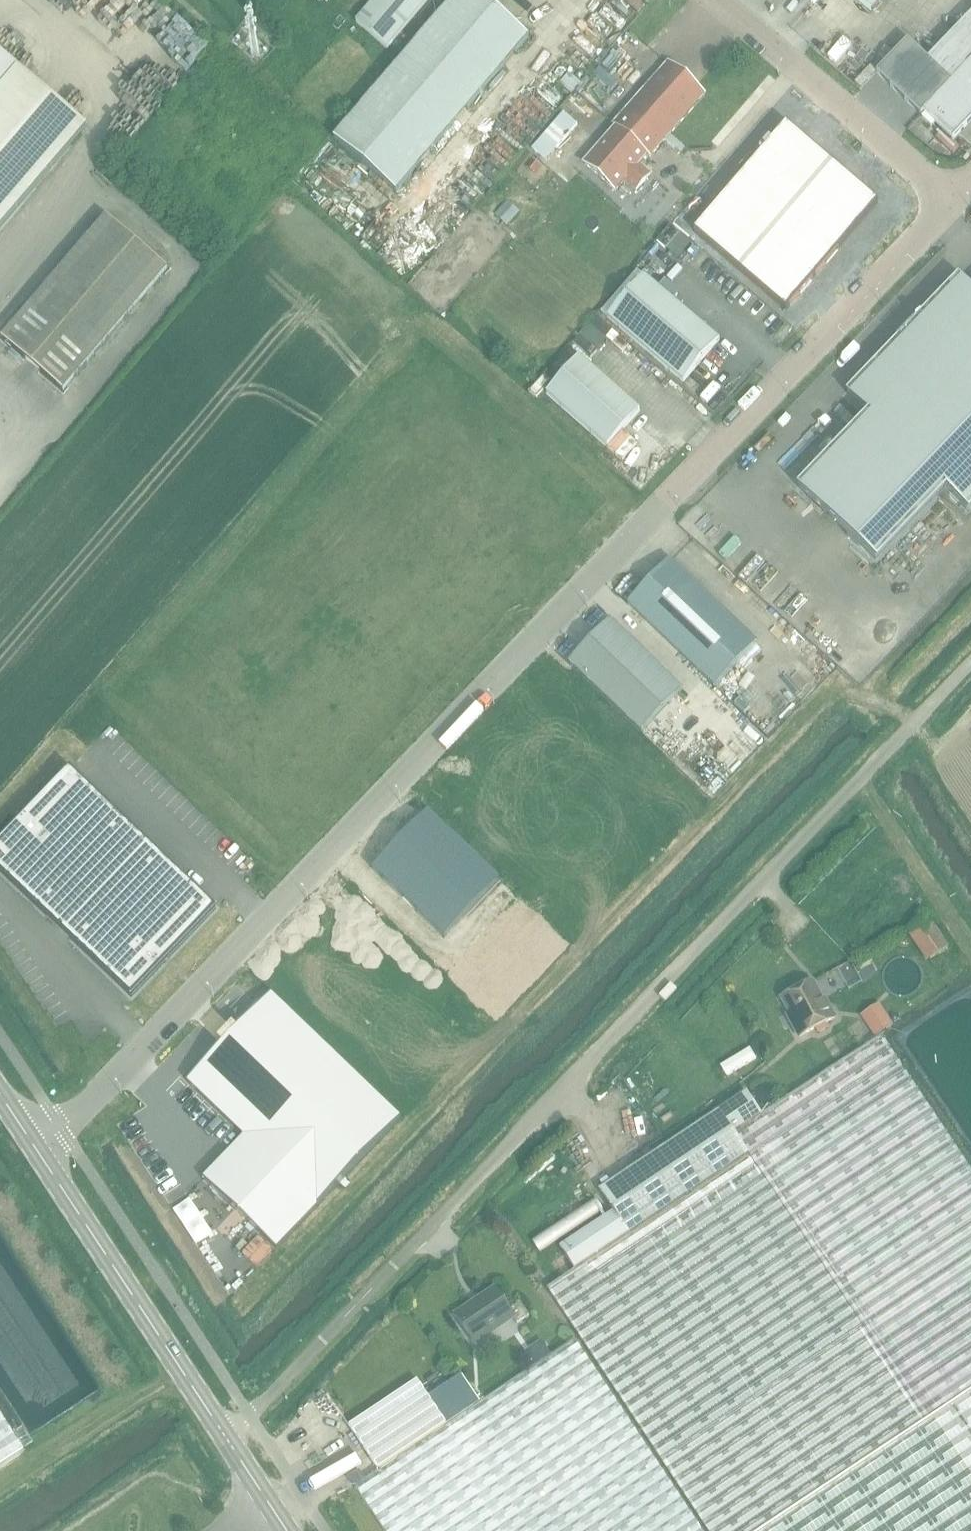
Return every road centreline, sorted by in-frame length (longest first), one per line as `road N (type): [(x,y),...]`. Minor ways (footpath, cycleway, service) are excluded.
road 1 (unclassified): [(950,201),(35,1148)]
road 2 (unclassified): [(225,1436),(970,662)]
road 3 (secondary): [(225,1436),(35,1148)]
road 4 (unclassified): [(950,201),(716,0)]
road 5 (track): [(716,807),(815,703),(841,694),(906,716),(939,753)]

